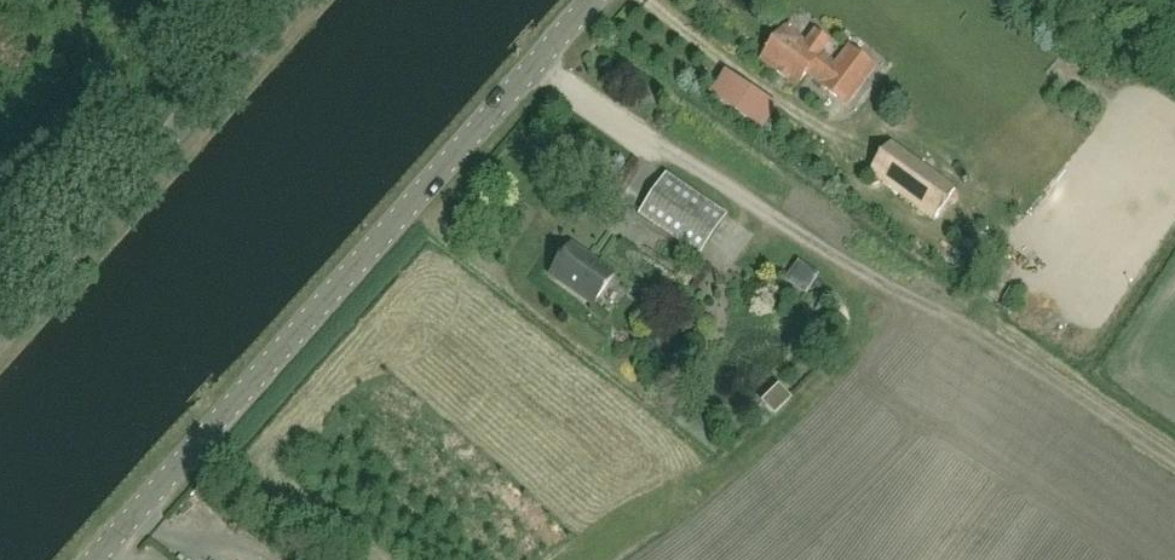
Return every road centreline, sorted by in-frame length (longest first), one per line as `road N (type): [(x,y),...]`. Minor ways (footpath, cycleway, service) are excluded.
road 1 (tertiary): [(95,559),(592,0)]
road 2 (unclassified): [(0,336),(297,0)]

